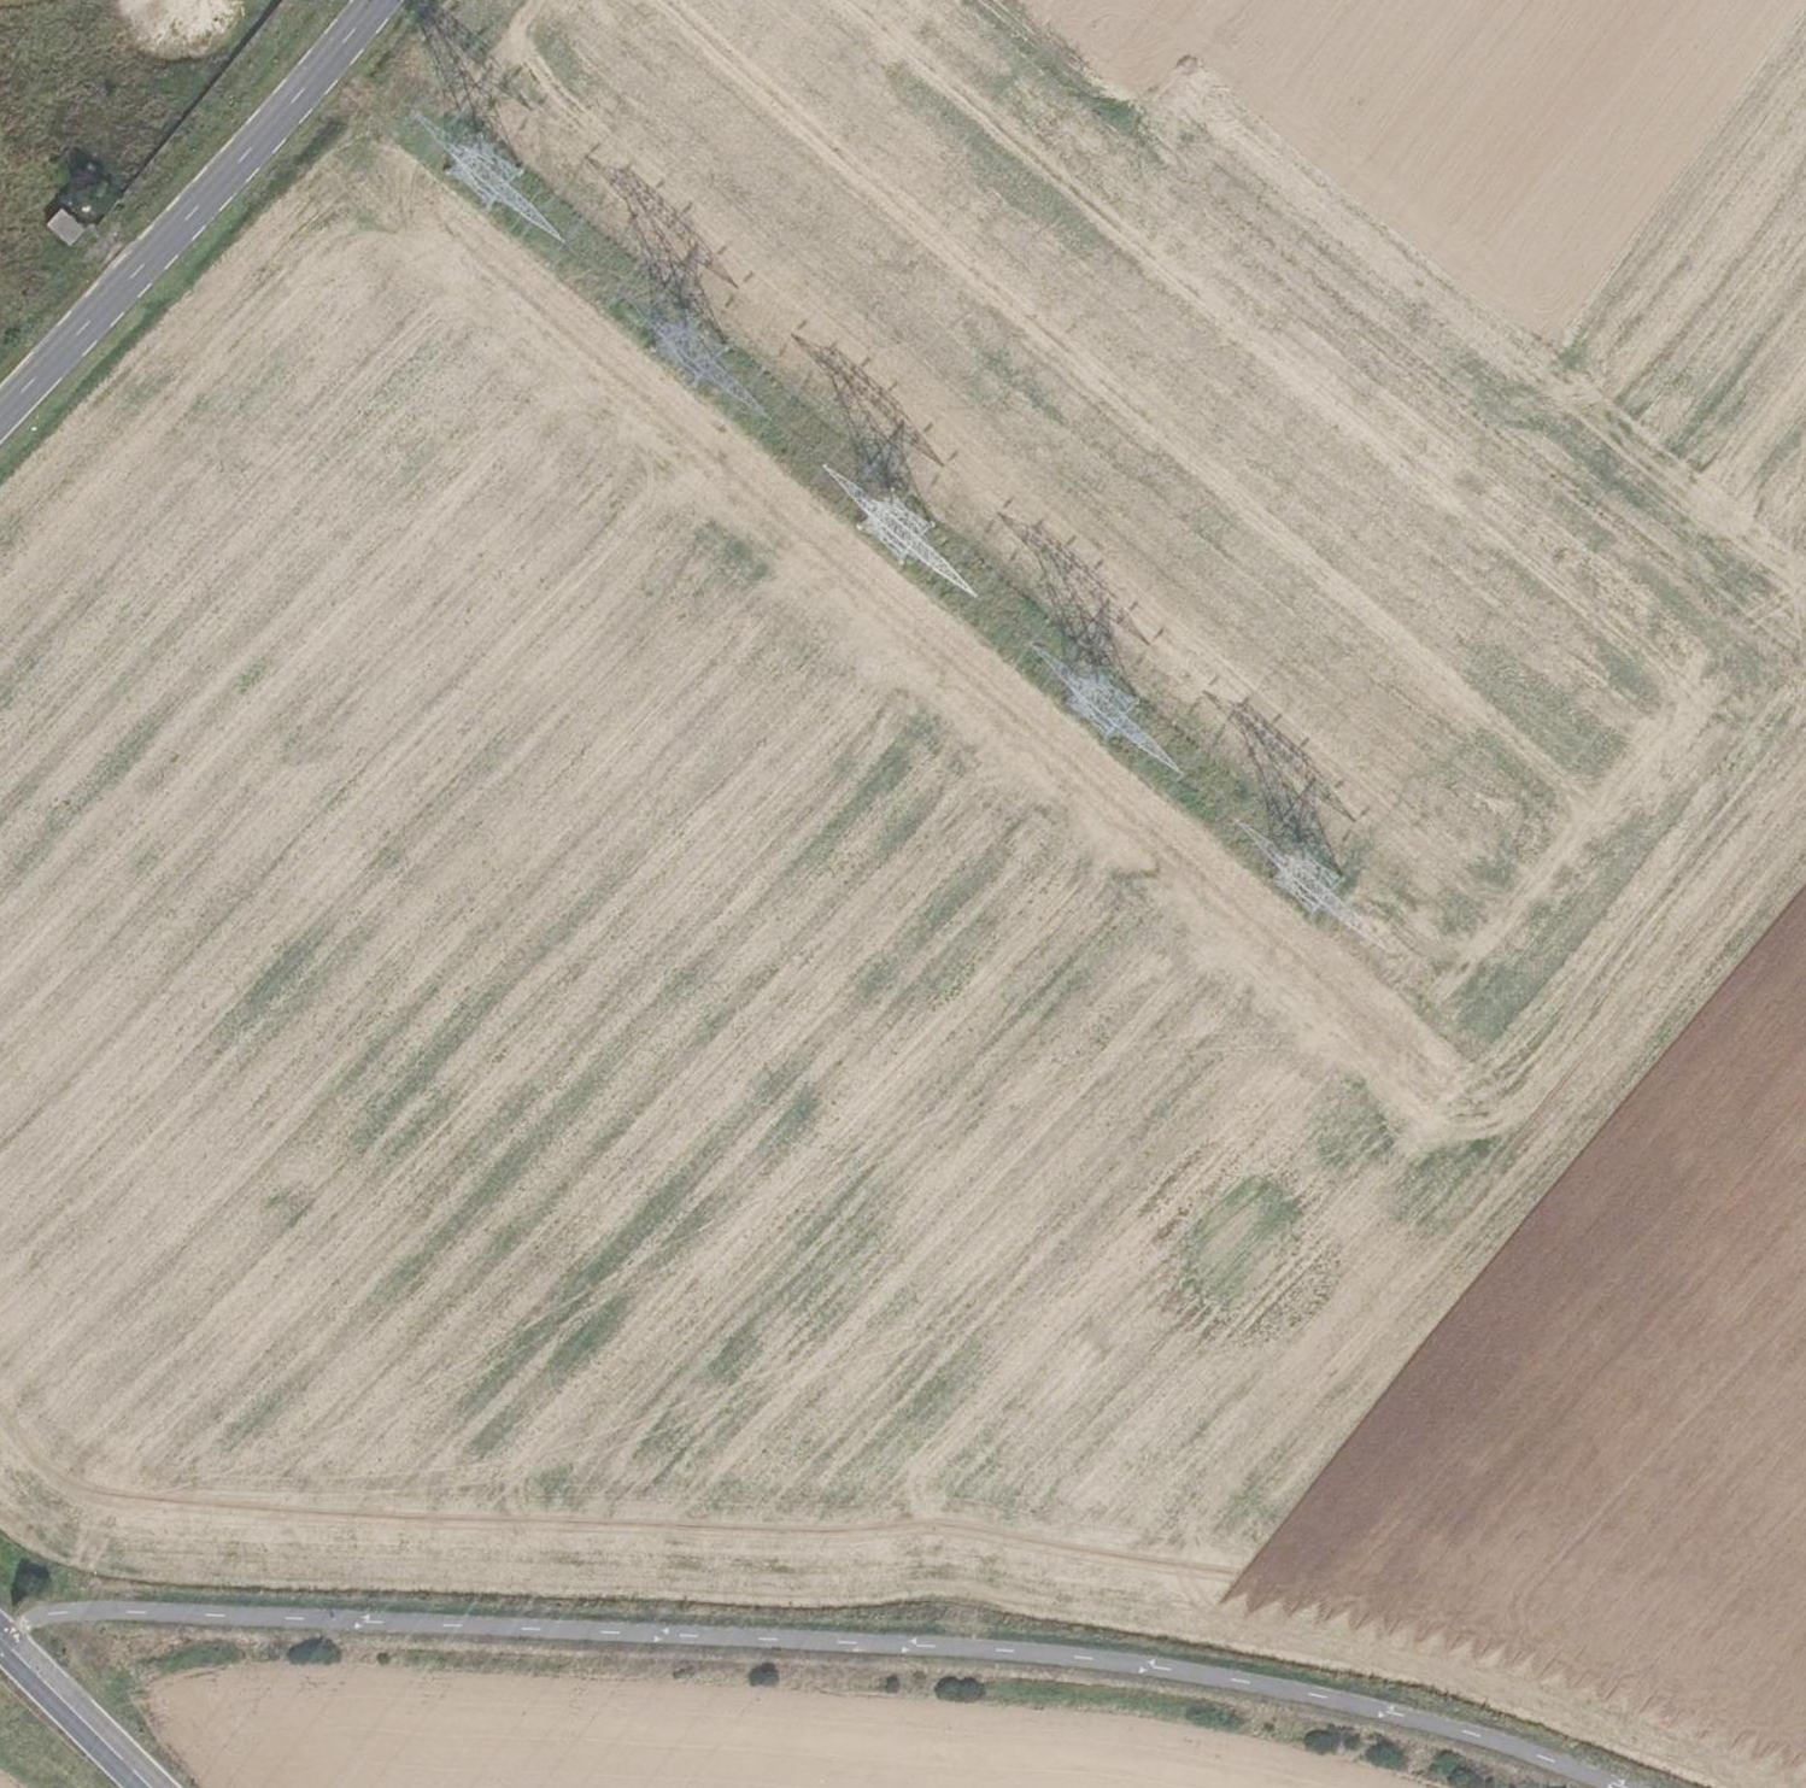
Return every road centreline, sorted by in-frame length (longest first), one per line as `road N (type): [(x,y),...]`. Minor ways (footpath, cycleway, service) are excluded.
road 1 (primary): [(0,401),(372,0)]
road 2 (secondary): [(152,1787),(0,1638)]

